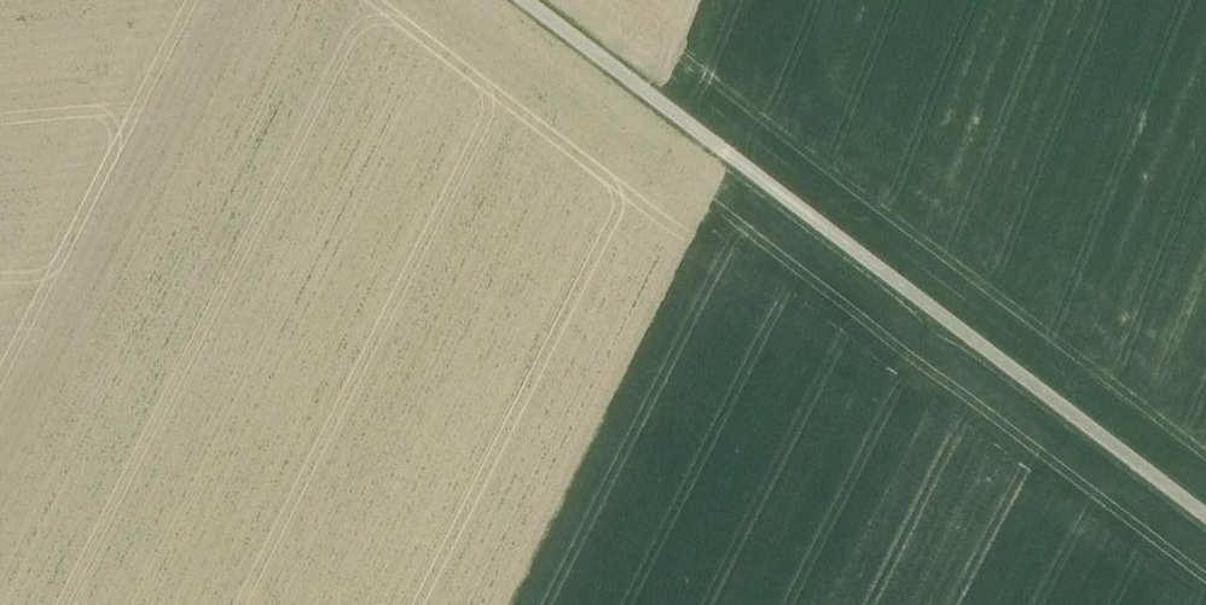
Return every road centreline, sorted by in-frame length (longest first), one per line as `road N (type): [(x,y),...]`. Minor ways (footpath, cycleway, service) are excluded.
road 1 (track): [(1205,518),(524,0)]

